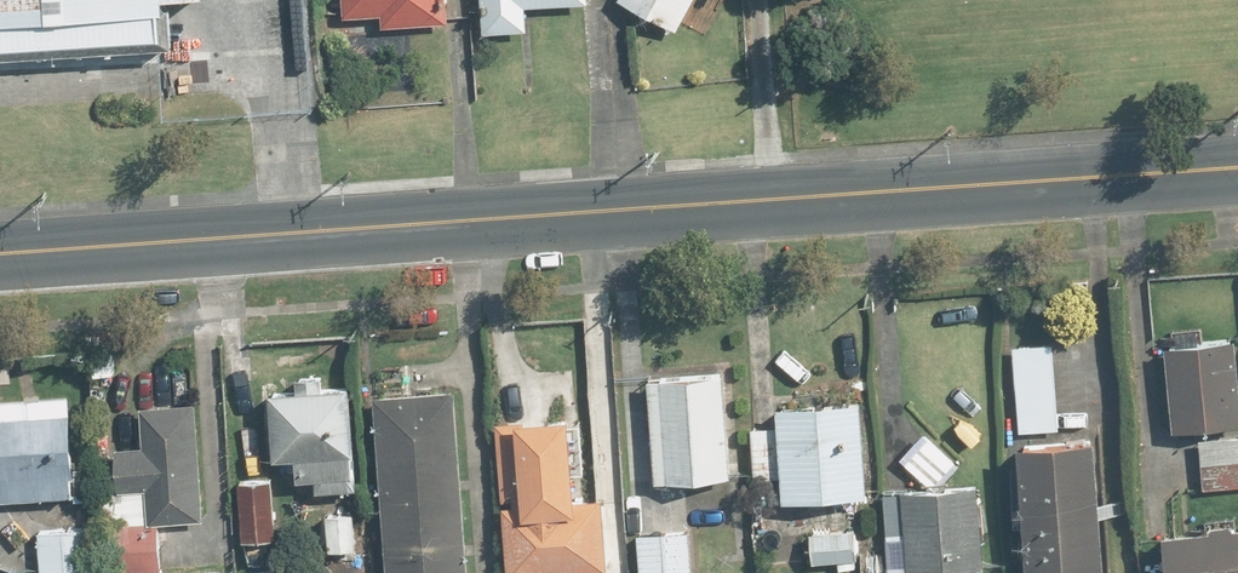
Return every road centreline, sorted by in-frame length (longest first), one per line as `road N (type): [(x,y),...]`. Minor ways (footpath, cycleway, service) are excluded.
road 1 (unclassified): [(0,252),(1237,168)]

